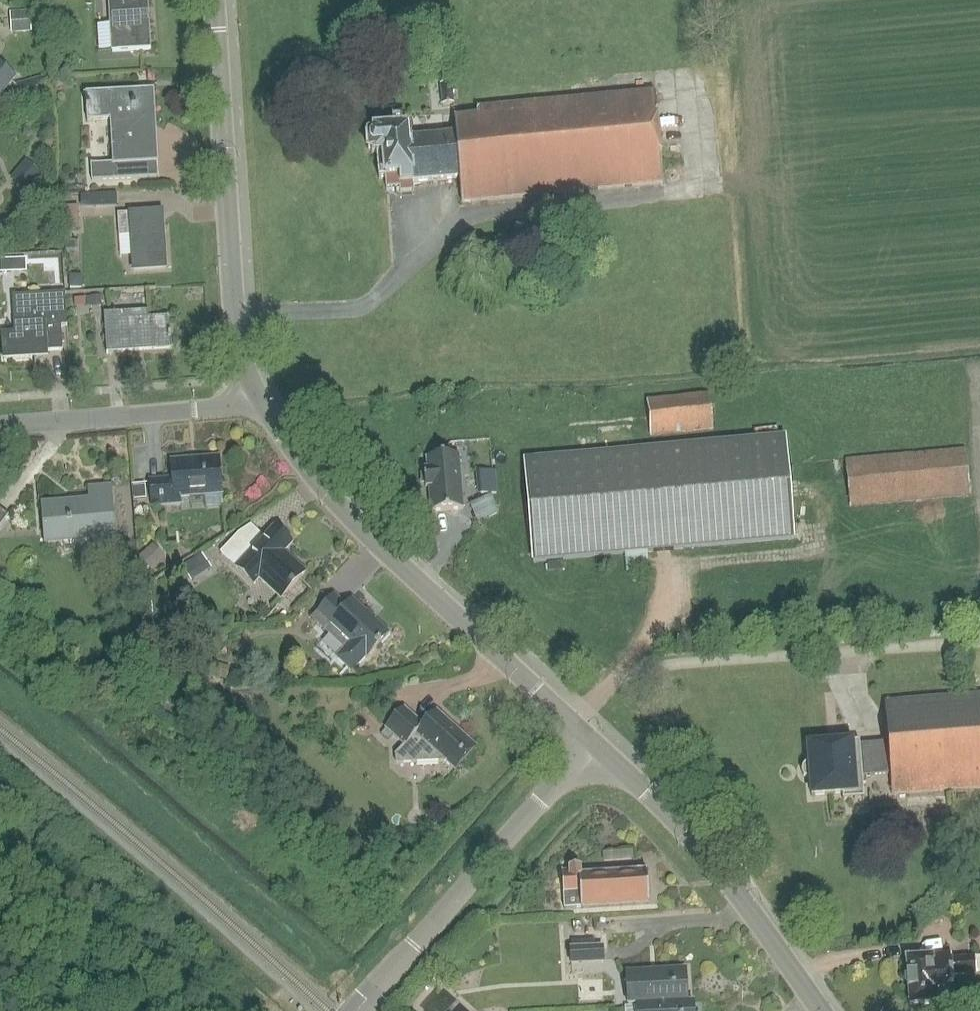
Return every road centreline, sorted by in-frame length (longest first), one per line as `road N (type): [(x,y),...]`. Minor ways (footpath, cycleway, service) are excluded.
road 1 (tertiary): [(593,742),(419,582),(254,394)]
road 2 (tertiary): [(254,394),(235,316),(215,0)]
road 3 (unclassified): [(358,1010),(593,742)]
road 4 (tertiary): [(824,1010),(703,848),(593,742)]
road 5 (residential): [(254,394),(197,410),(0,427)]

